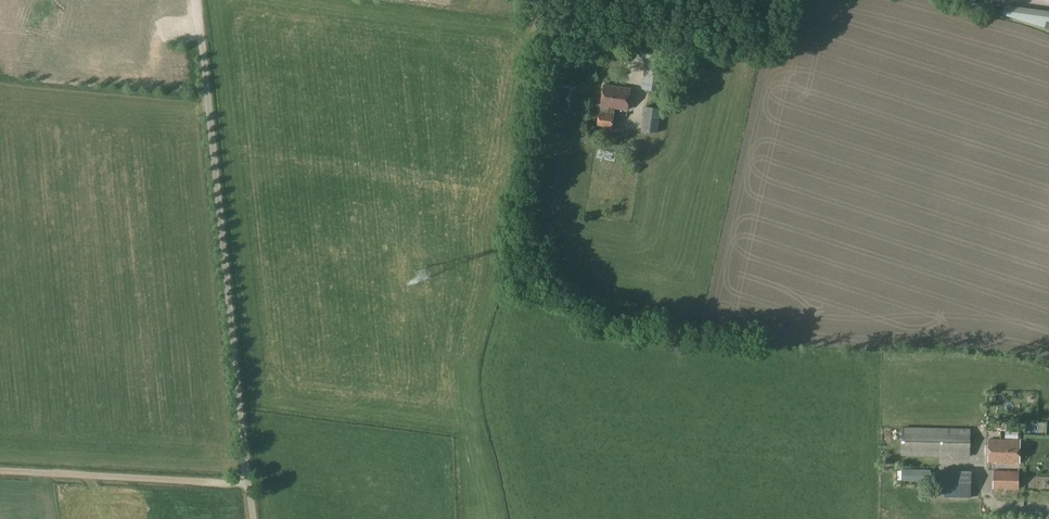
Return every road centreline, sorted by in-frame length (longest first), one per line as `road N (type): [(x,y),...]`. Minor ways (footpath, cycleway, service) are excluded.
road 1 (track): [(249,486),(0,477)]

